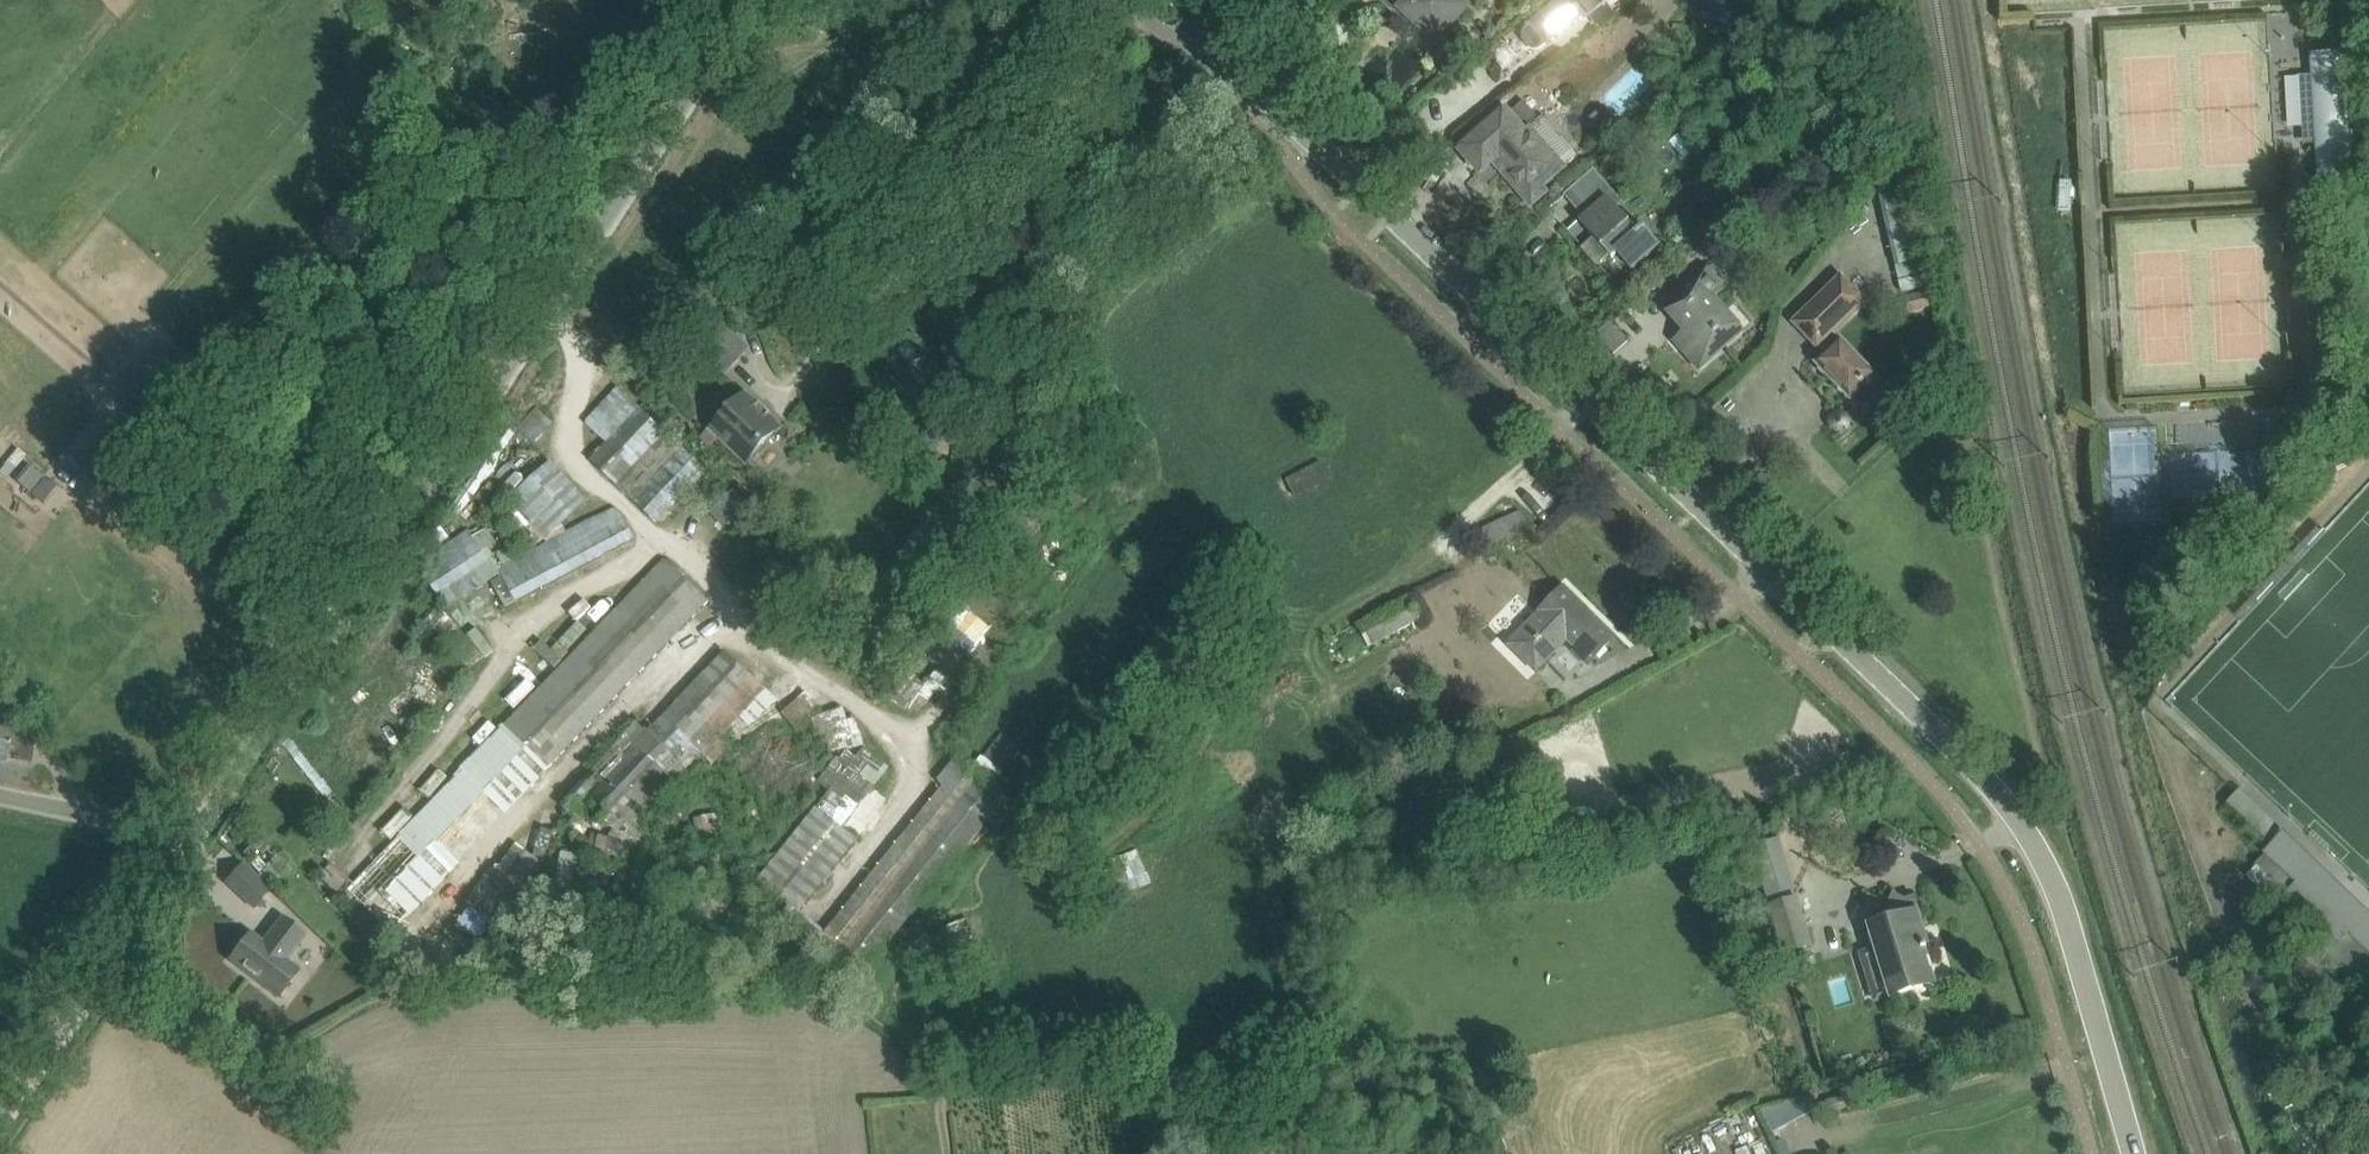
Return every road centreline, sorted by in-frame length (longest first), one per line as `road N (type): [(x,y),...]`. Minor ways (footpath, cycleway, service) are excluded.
road 1 (tertiary): [(2134,1153),(2066,915),(2011,811),(1164,0)]
road 2 (unclassified): [(193,835),(747,0)]
road 3 (unclassified): [(0,1113),(193,835)]
road 4 (track): [(934,1082),(1107,1072),(1128,1078),(1149,1153)]
road 5 (unclassified): [(193,835),(0,796)]

